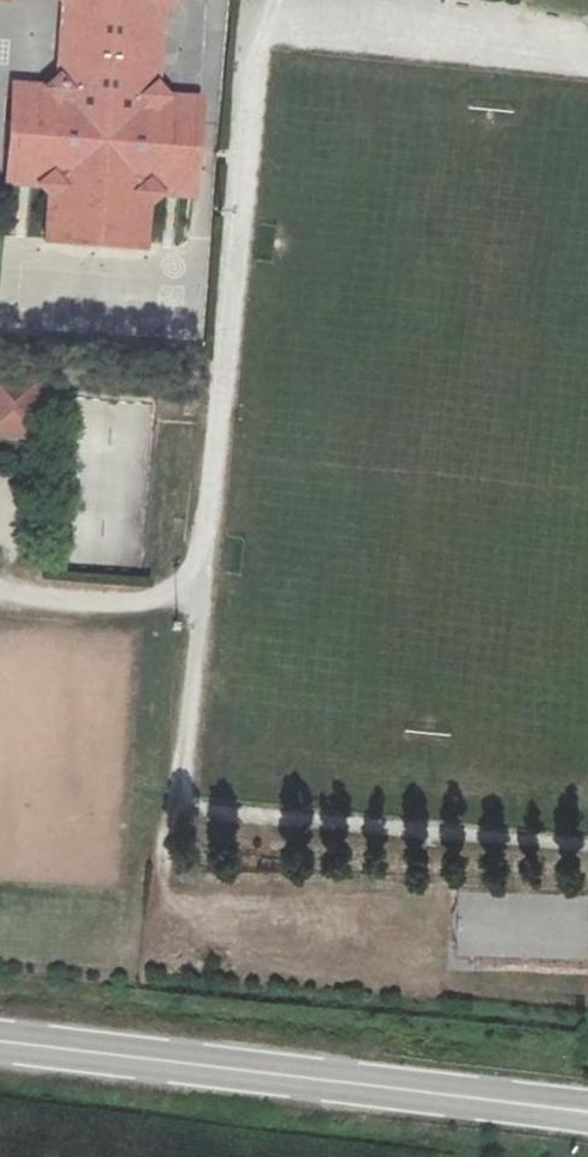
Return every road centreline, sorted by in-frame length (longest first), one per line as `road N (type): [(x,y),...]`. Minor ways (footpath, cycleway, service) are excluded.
road 1 (secondary): [(0,1040),(587,1113)]

